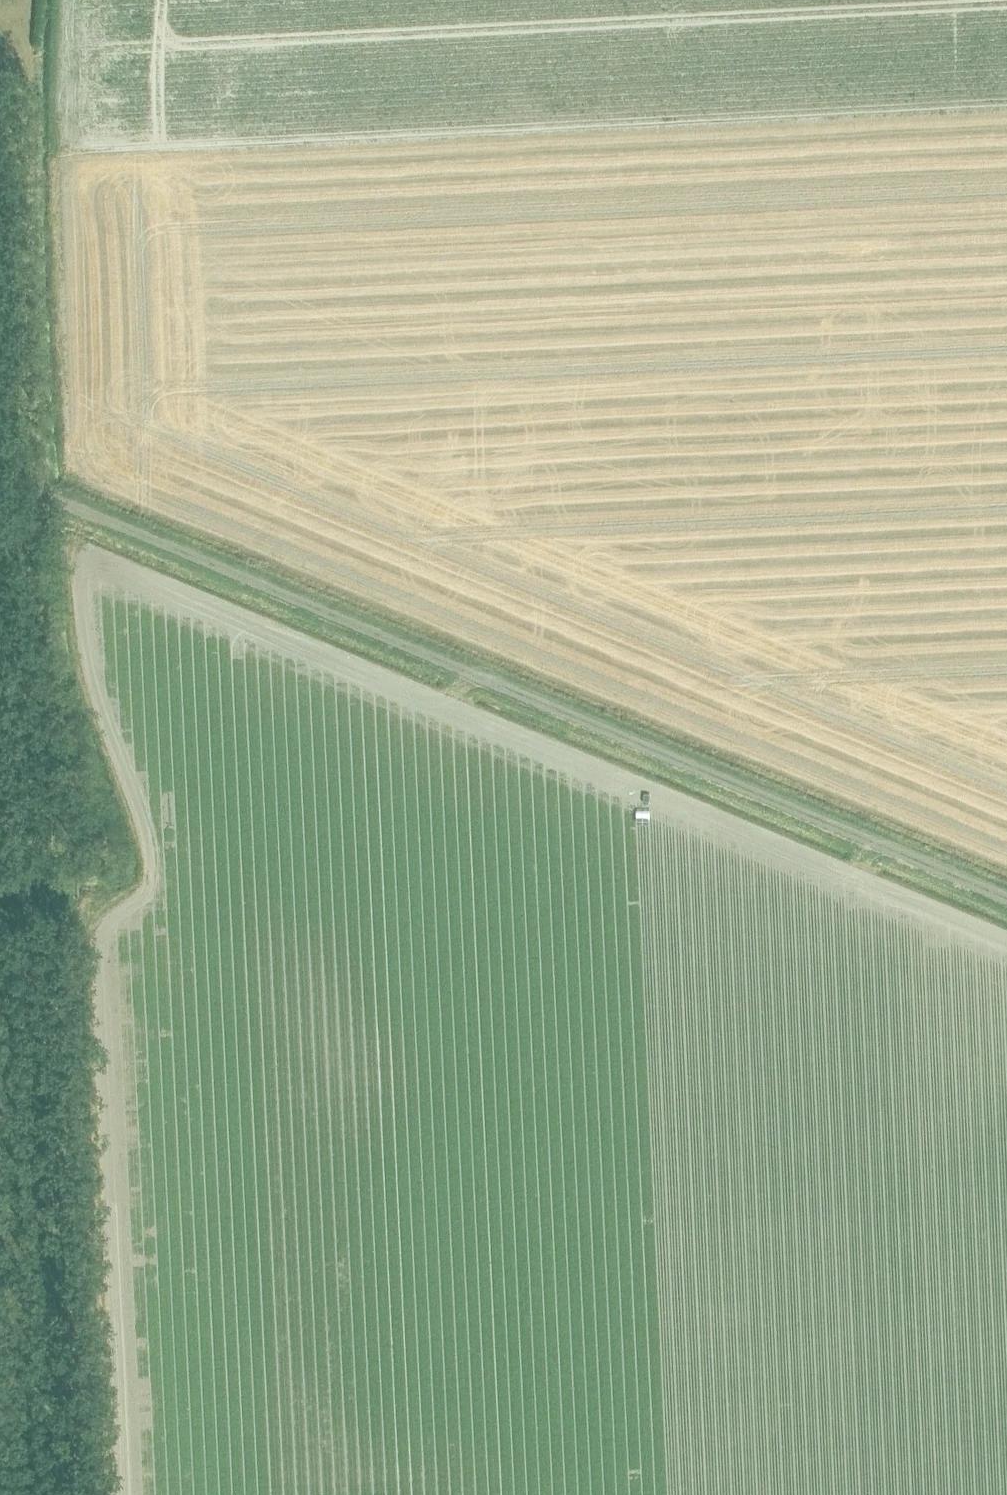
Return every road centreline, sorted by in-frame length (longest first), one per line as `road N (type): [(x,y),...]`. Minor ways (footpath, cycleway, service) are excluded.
road 1 (track): [(26,42),(45,494),(1006,897)]

